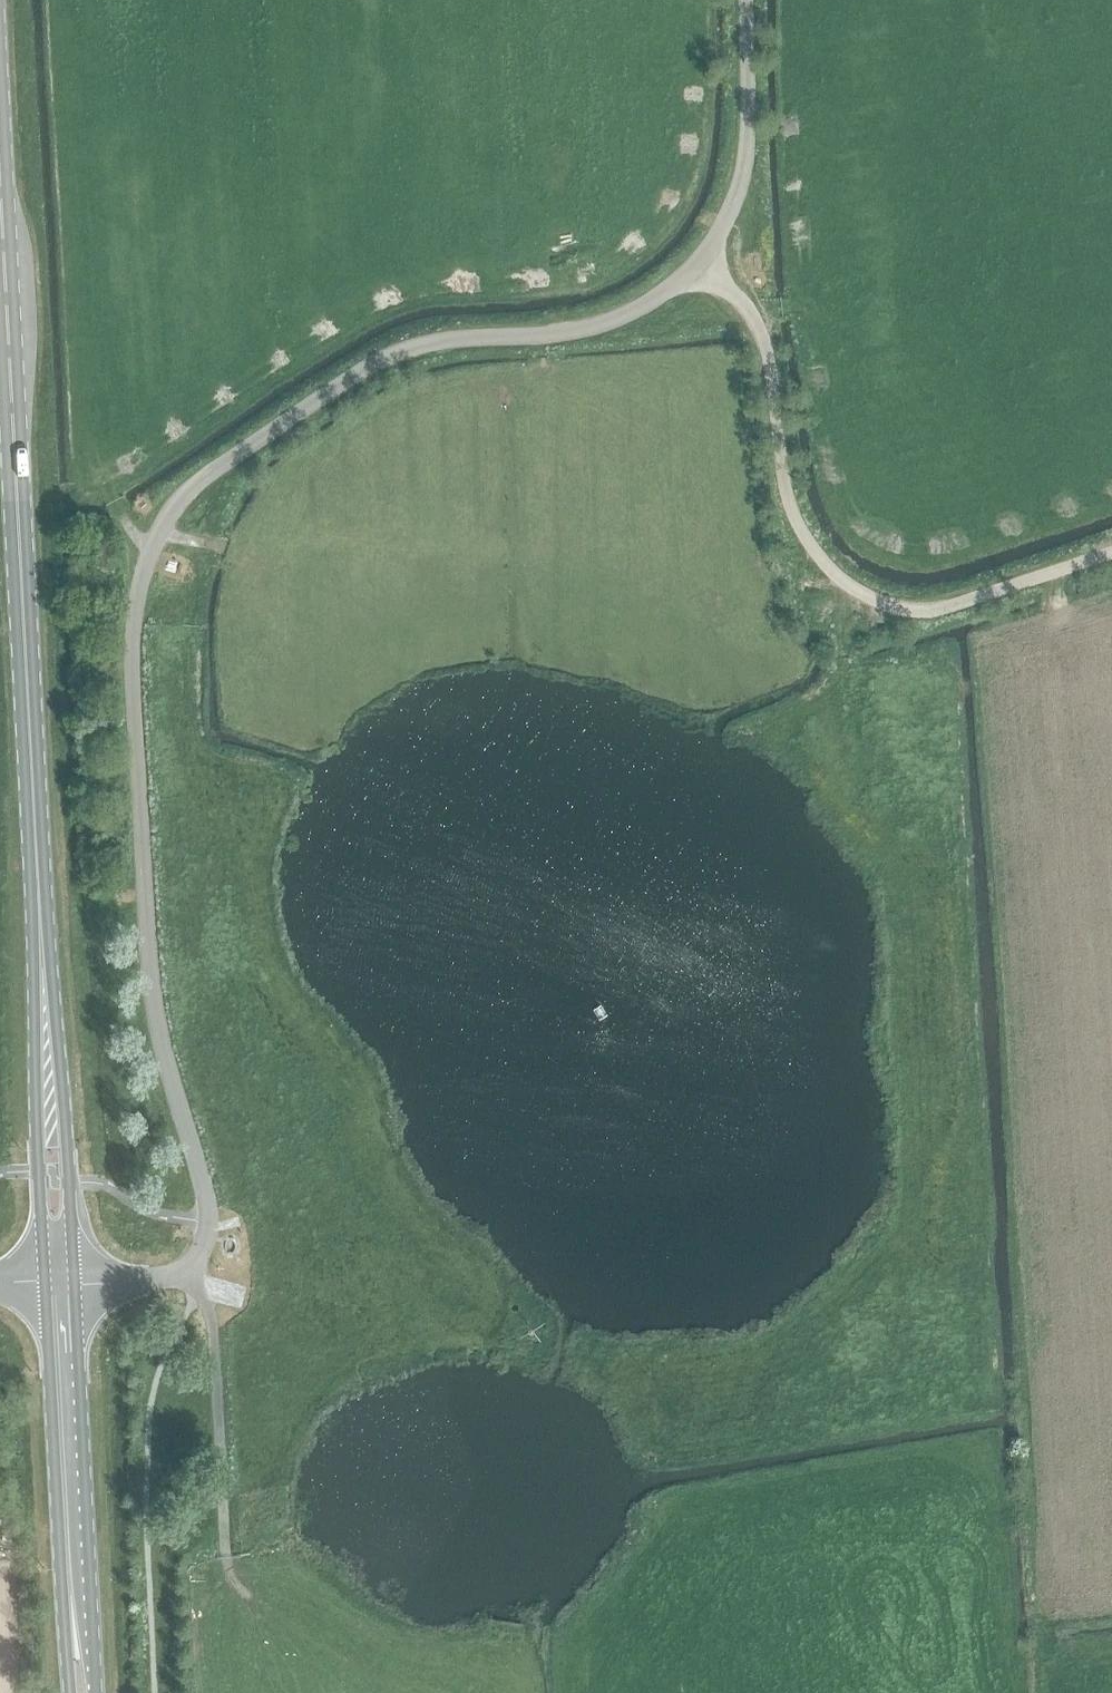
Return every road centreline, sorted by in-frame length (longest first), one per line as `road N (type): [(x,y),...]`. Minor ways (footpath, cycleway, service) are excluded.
road 1 (unclassified): [(182,1267),(201,1251),(209,1208),(158,1026),(132,671),(139,590),(164,520),(203,476),(385,356),(451,338),(544,336),(607,322),(652,300),(696,261)]
road 2 (primary): [(40,943),(0,200)]
road 3 (unclassified): [(696,261),(746,307),(760,331),(791,509),(824,563),(849,585),(895,608),(932,611),(1111,553)]
road 4 (primary): [(95,1692),(74,1282)]
road 5 (primary): [(44,1283),(69,1692)]
road 6 (unclassified): [(182,1267),(212,1327),(226,1558),(250,1598)]
road 7 (primary): [(74,1282),(50,963),(40,943)]
road 8 (primary): [(40,943),(32,966),(44,1283)]
road 9 (unclassified): [(696,261),(726,220),(746,160),(746,0)]
road 10 (track): [(250,1598),(395,1692)]

